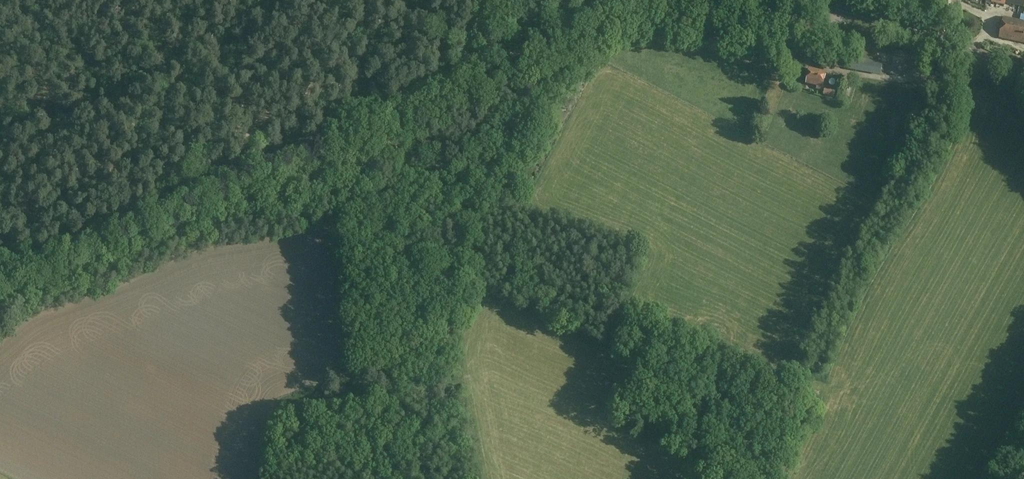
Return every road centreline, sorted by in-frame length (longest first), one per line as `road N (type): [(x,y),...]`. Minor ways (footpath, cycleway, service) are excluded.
road 1 (tertiary): [(639,0),(0,276)]
road 2 (track): [(260,478),(279,409),(345,380),(336,227),(347,191),(348,125)]
road 3 (tertiary): [(1023,76),(820,0)]
road 4 (track): [(831,3),(817,46),(823,68),(912,77),(933,38)]
road 5 (track): [(345,380),(425,387),(466,377)]

